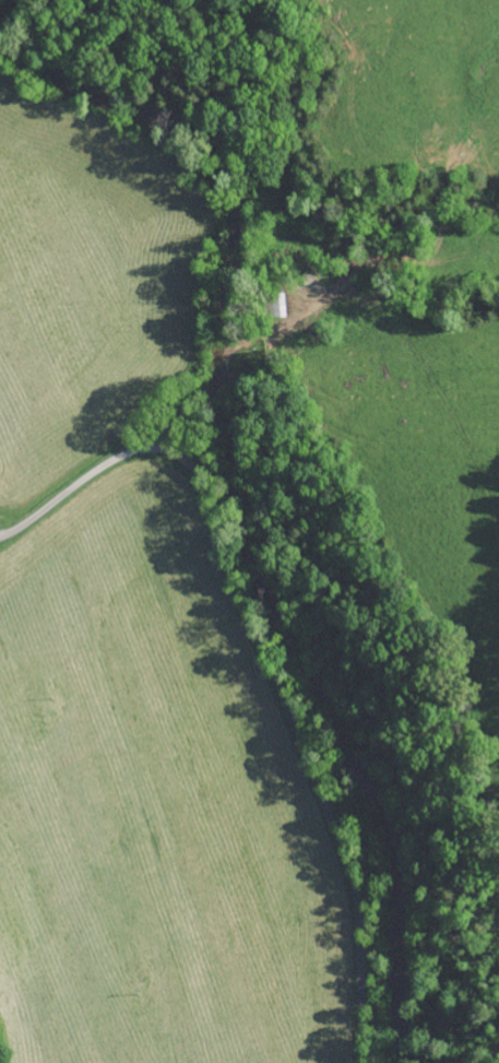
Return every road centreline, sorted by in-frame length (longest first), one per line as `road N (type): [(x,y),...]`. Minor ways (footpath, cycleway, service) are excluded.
road 1 (residential): [(358,1062),(359,948),(348,873),(195,476),(174,457),(132,454),(0,537)]

